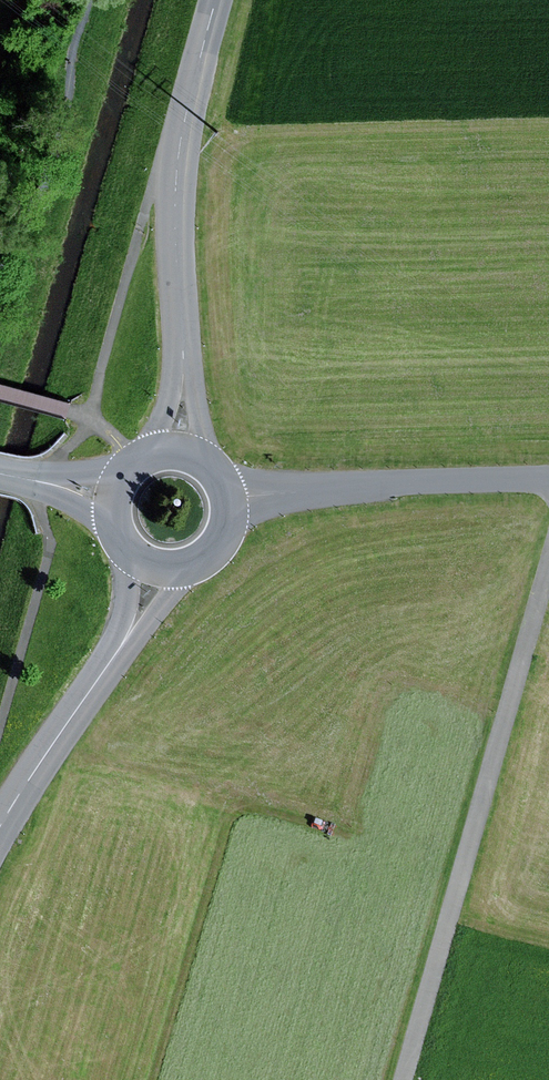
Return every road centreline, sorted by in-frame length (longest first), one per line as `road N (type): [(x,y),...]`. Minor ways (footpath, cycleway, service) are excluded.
road 1 (residential): [(403,1079),(548,557)]
road 2 (tertiary): [(216,0),(177,160),(182,456)]
road 3 (unclassified): [(228,499),(548,479)]
road 4 (tertiary): [(163,568),(138,621),(0,828)]
road 5 (tertiary): [(0,474),(117,503)]

